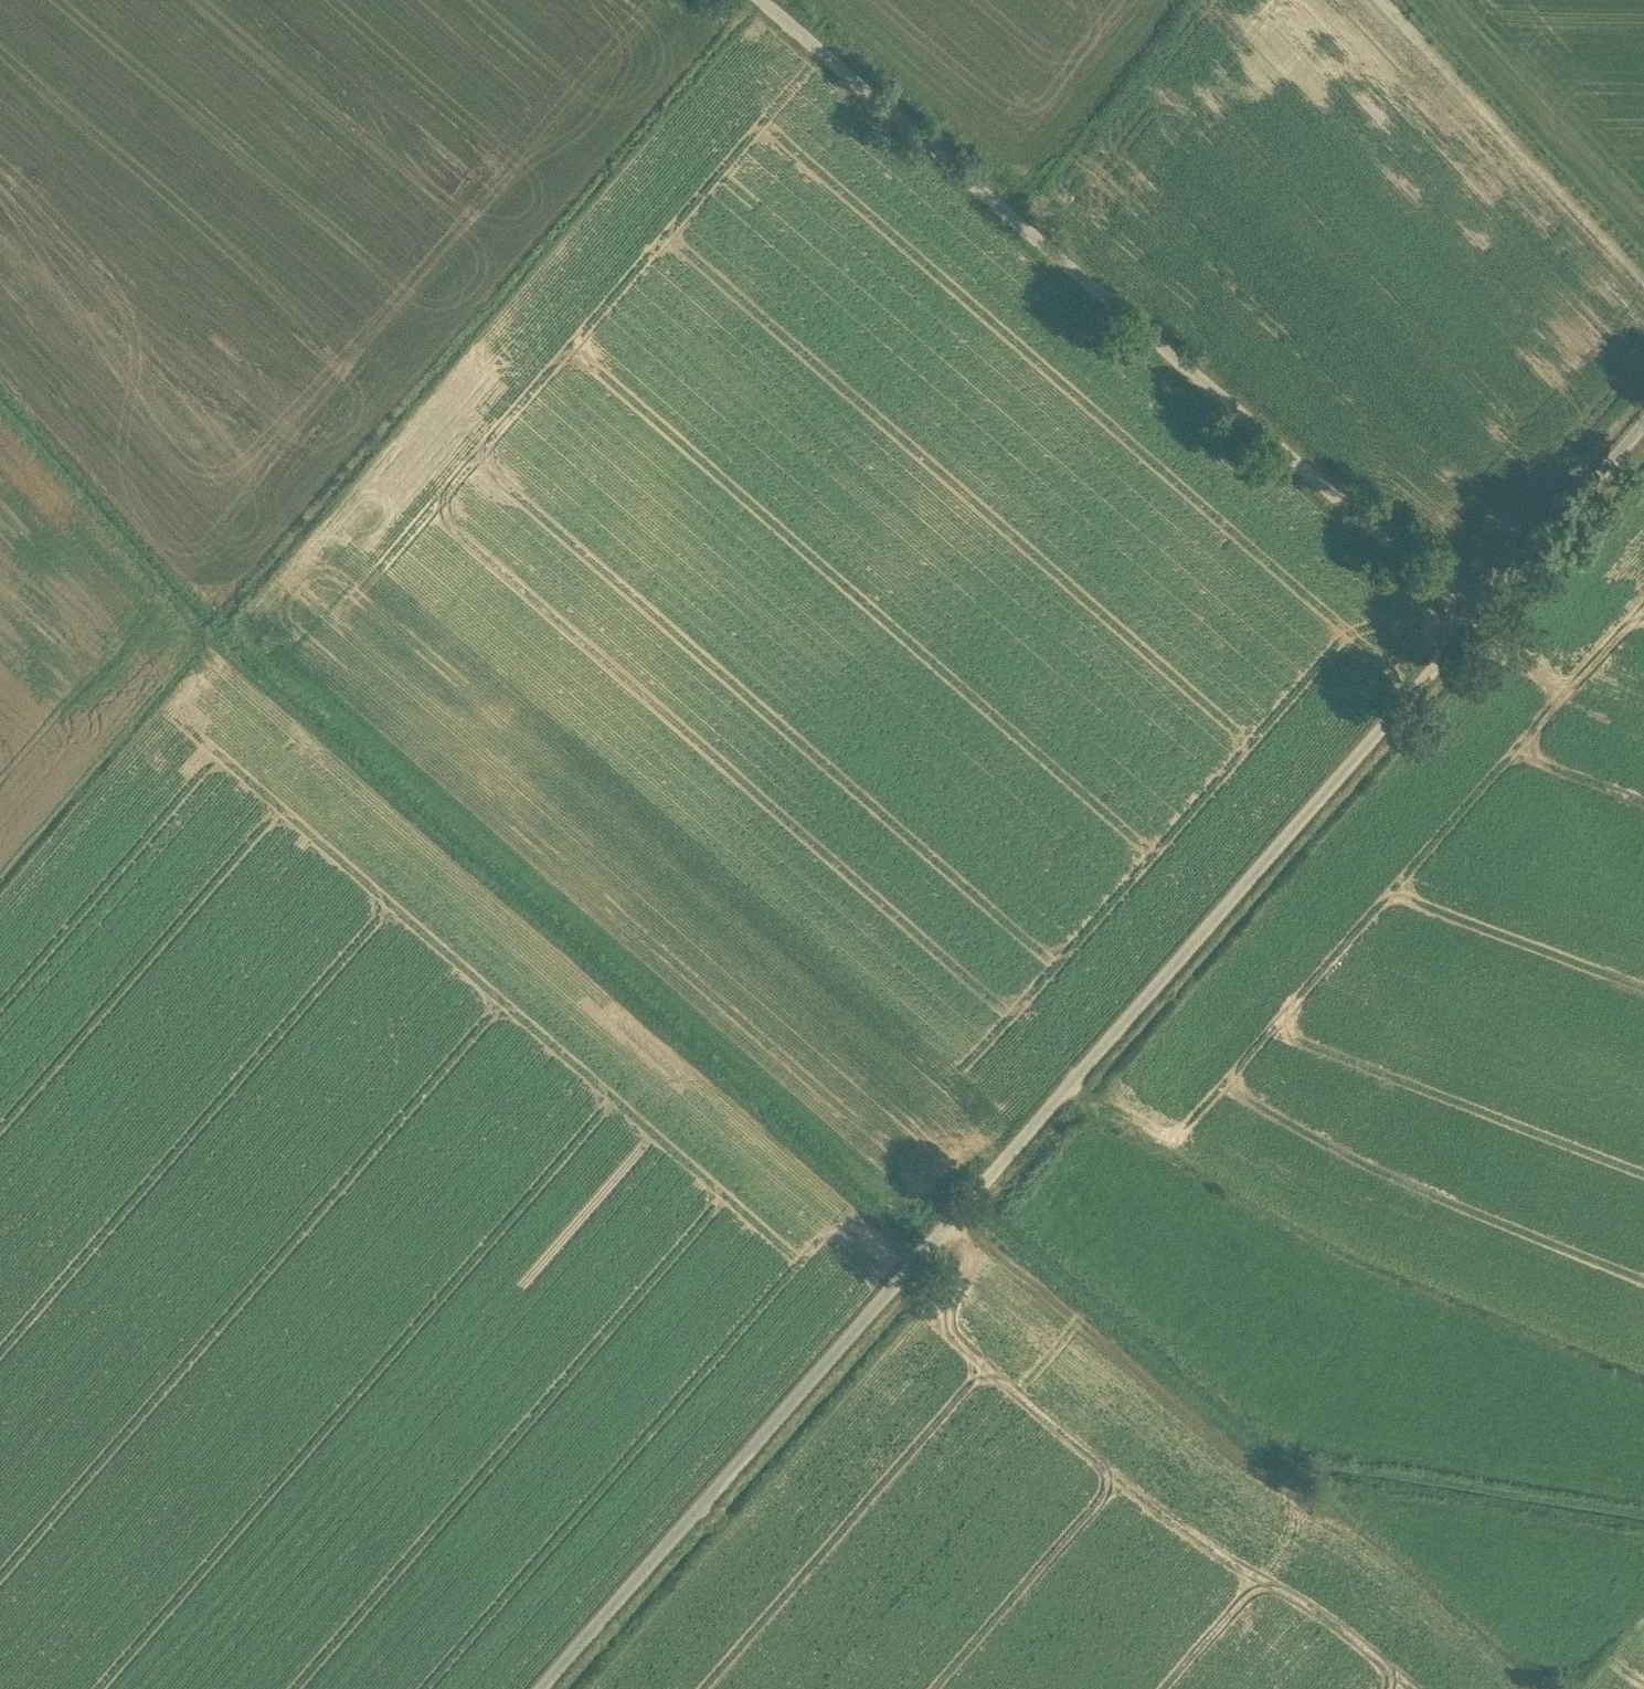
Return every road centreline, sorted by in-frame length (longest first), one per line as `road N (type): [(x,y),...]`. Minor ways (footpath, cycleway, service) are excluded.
road 1 (unclassified): [(539,1688),(1476,618)]
road 2 (unclassified): [(764,0),(1476,618)]
road 3 (unclassified): [(1476,618),(1643,426)]

